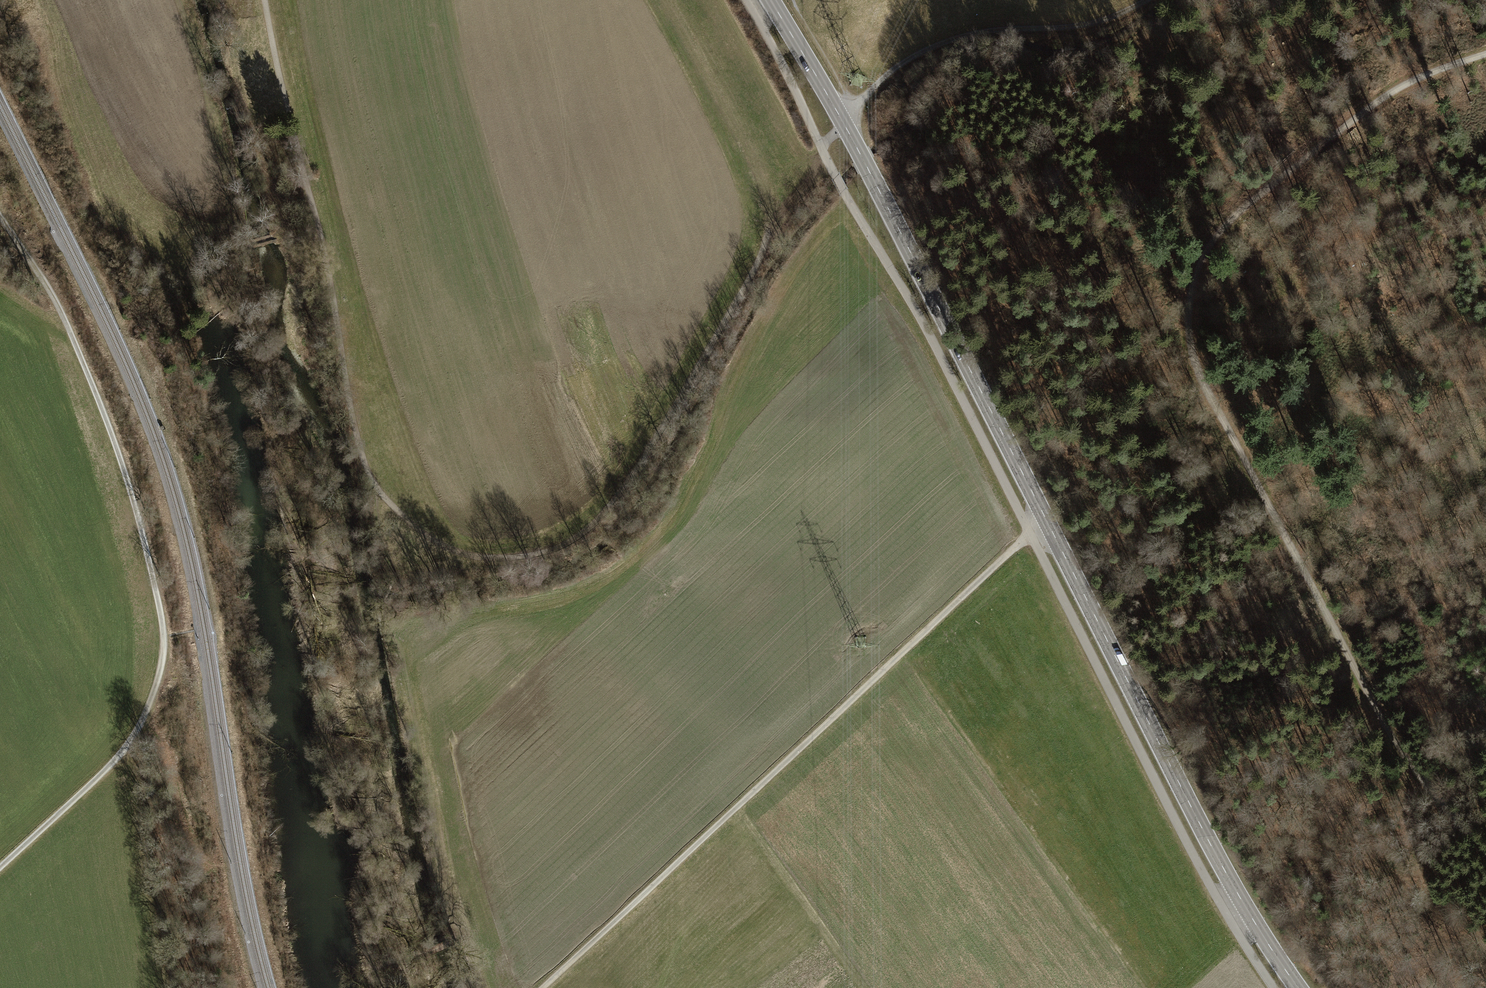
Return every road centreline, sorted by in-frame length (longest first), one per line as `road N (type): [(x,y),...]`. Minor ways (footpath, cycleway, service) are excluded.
road 1 (secondary): [(1298,987),(1210,845),(867,167),(770,0)]
road 2 (track): [(1485,852),(1383,721),(1207,391),(1188,314),(1200,263),(1239,213),(1386,95),(1485,53)]
road 3 (track): [(0,215),(51,292),(104,414),(164,637),(157,683),(136,731),(0,867)]
road 4 (track): [(1016,546),(544,987)]
road 5 (track): [(1146,0),(1087,24),(982,31),(942,42),(899,65),(842,121)]
road 6 (track): [(462,938),(400,651)]

